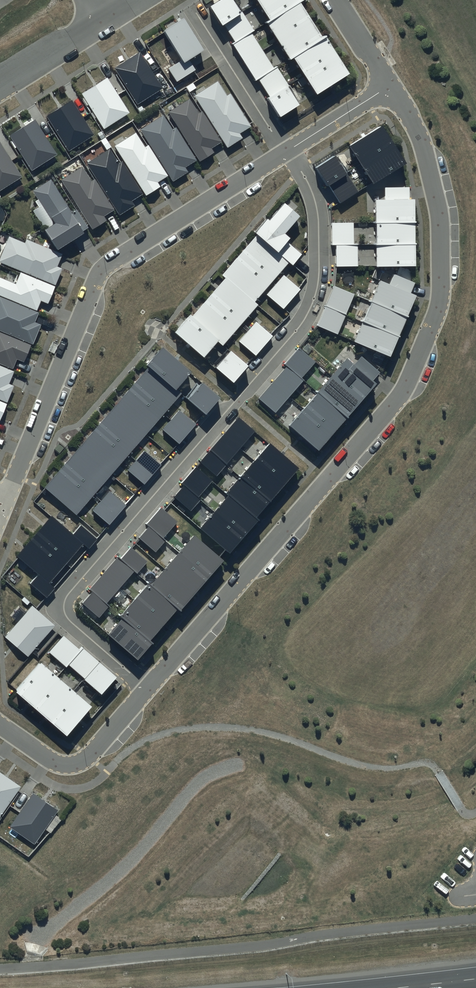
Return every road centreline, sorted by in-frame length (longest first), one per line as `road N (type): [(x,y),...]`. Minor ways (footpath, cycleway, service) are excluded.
road 1 (residential): [(391,86),(418,132),(435,190),(437,313),(390,408),(148,688)]
road 2 (residential): [(287,151),(311,188),(319,220),(320,273),(307,316),(65,600),(70,621),(148,688)]
road 3 (residential): [(287,151),(101,270),(1,508)]
road 4 (residential): [(148,688),(71,765),(0,724)]
road 5 (residential): [(198,15),(287,151)]
road 6 (residential): [(391,86),(287,151)]
road 7 (residential): [(0,85),(102,19)]

